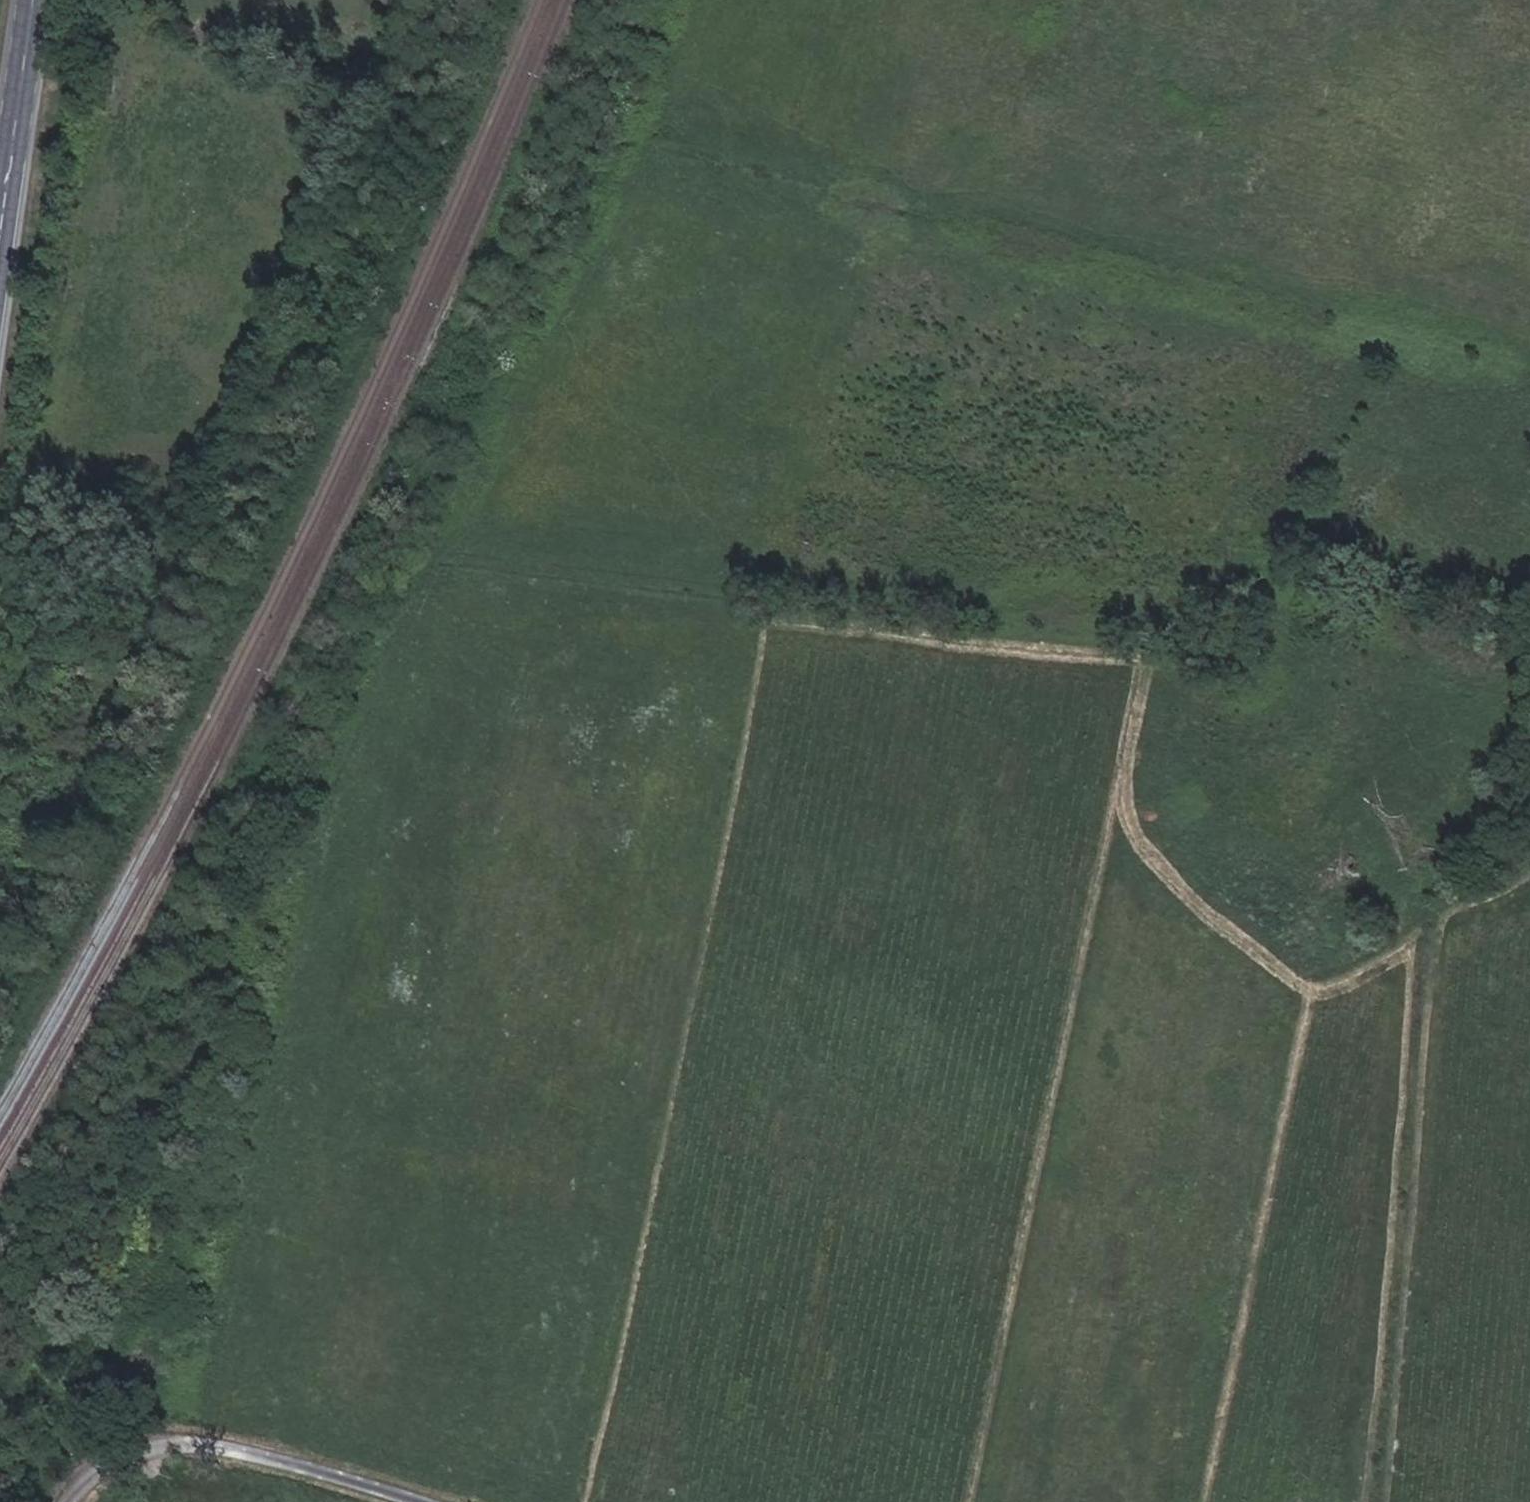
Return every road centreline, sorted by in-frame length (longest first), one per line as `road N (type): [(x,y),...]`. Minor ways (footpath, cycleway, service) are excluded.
road 1 (unclassified): [(404,1501),(284,1463),(170,1447),(128,1457),(79,1501)]
road 2 (secondary): [(0,244),(35,0)]

